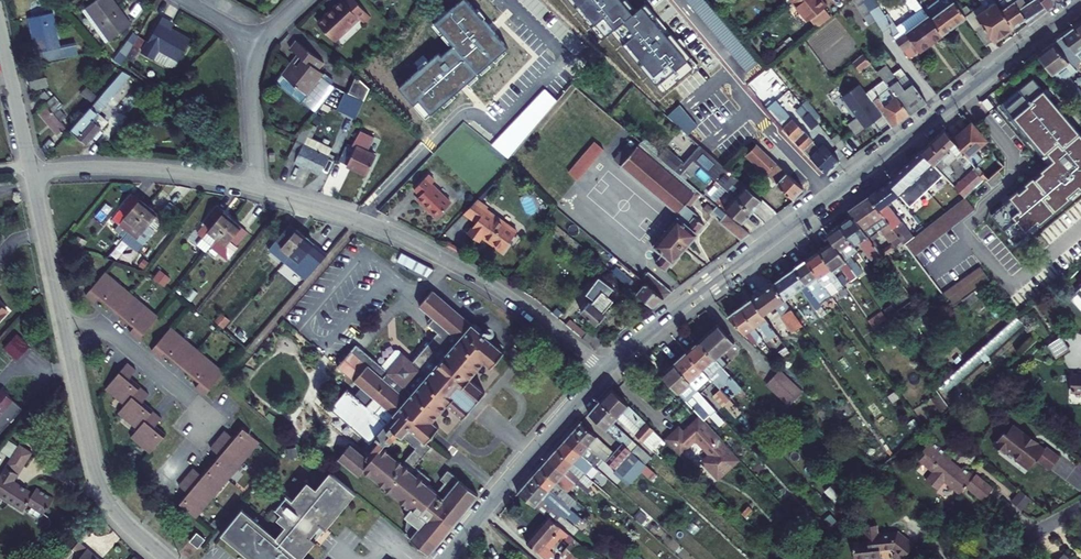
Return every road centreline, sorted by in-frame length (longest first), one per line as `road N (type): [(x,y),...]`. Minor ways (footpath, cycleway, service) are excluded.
road 1 (tertiary): [(605,372),(1080,3)]
road 2 (residential): [(252,188),(425,249),(521,305),(605,372)]
road 3 (residential): [(65,336),(110,333),(211,417),(162,481)]
road 4 (residential): [(65,336),(100,488),(119,517),(167,558)]
road 5 (tertiary): [(444,558),(605,372)]
road 6 (residential): [(30,167),(142,168),(252,188)]
road 7 (residential): [(30,167),(65,336)]
road 8 (residential): [(263,45),(253,78),(252,188)]
road 9 (residential): [(0,27),(30,167)]

